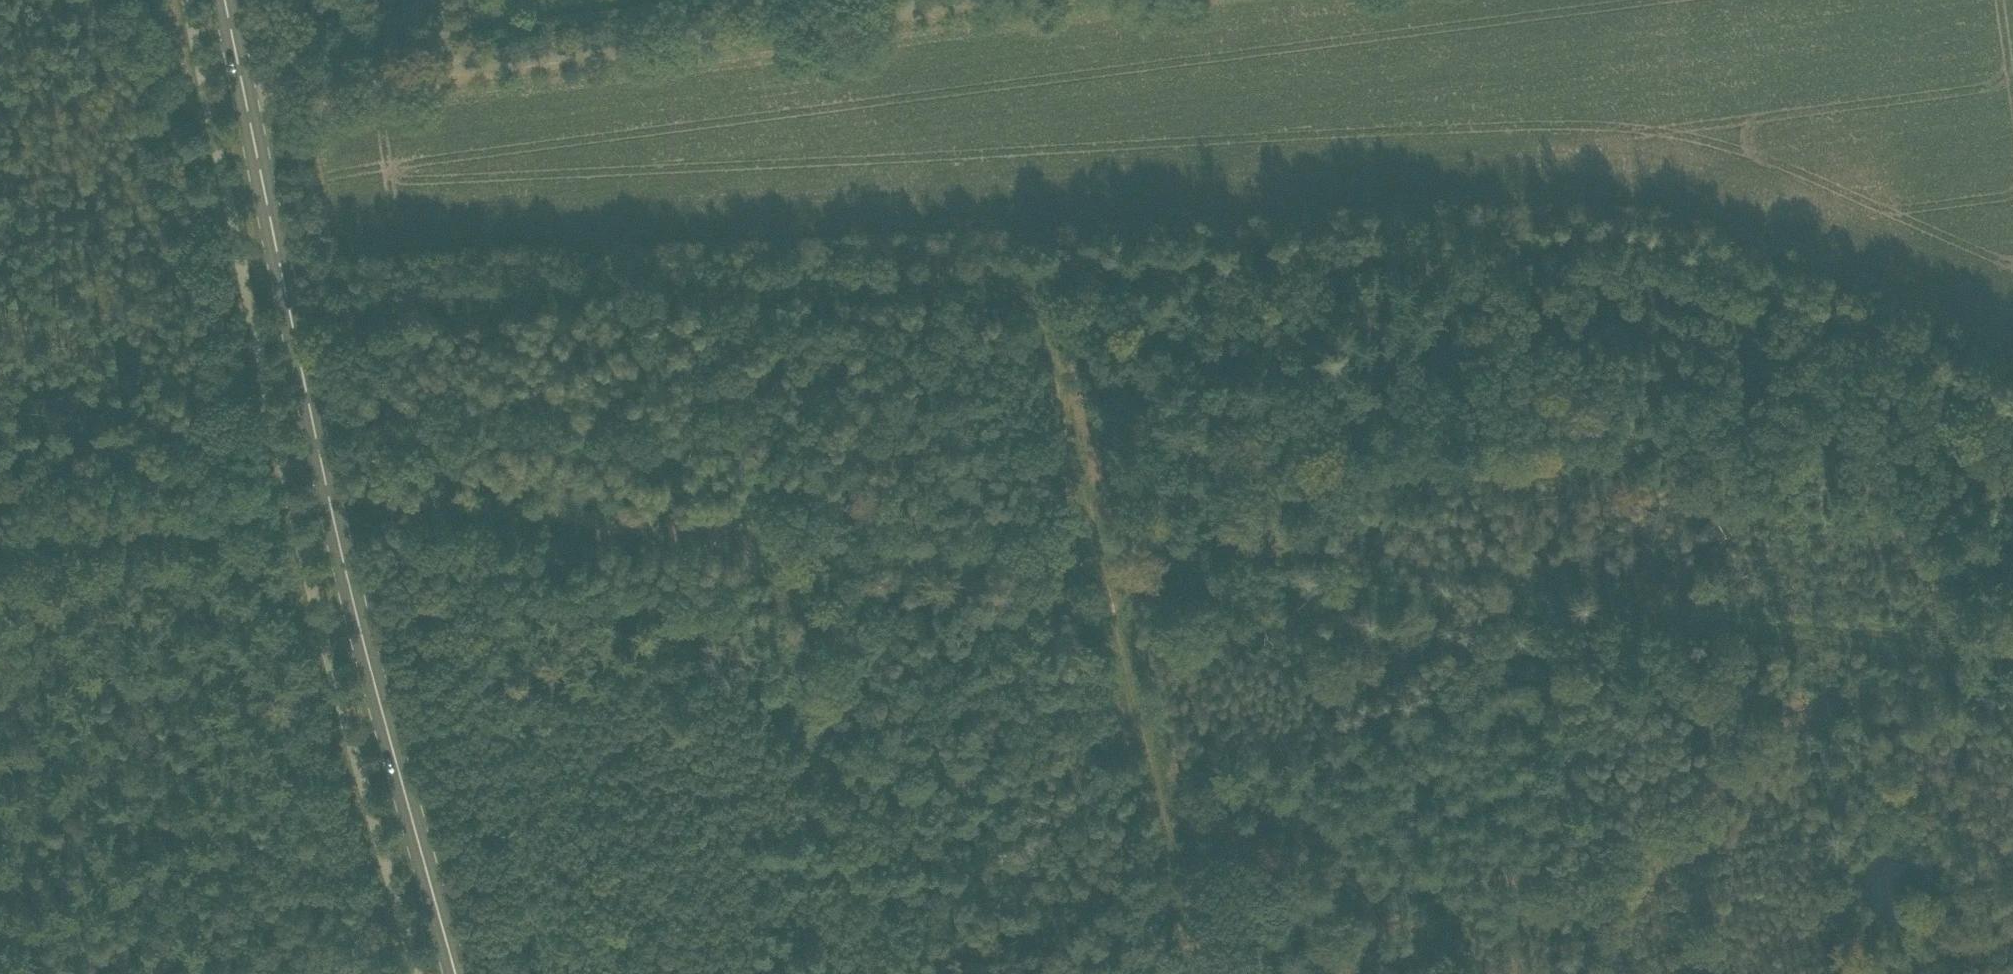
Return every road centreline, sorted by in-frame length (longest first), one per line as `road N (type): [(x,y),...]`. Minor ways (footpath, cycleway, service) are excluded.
road 1 (track): [(287,313),(854,272),(993,264),(1039,272),(1216,973)]
road 2 (primary): [(451,973),(369,682),(225,0)]
road 3 (track): [(0,480),(282,443)]
road 4 (track): [(2012,932),(1842,973)]

